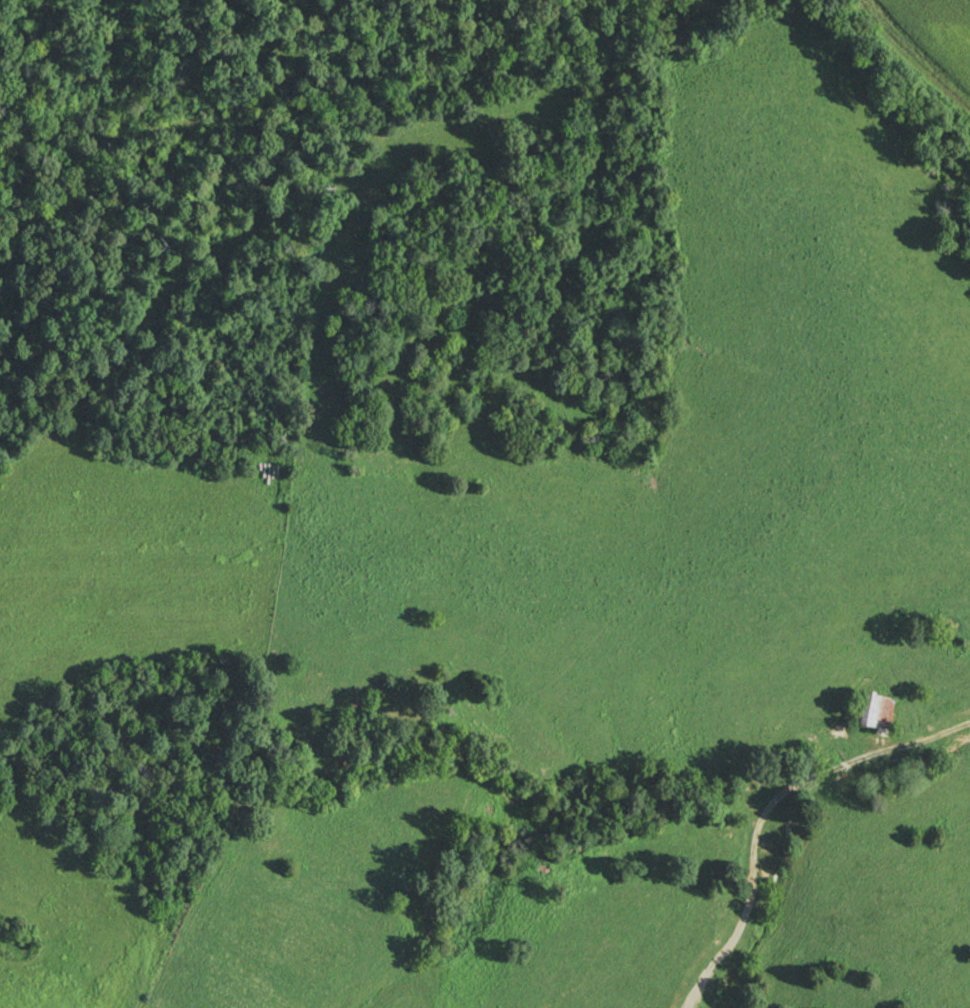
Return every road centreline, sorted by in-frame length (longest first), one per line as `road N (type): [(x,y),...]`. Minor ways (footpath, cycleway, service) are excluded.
road 1 (residential): [(691,1007),(745,925),(766,821),(841,770),(969,727)]

